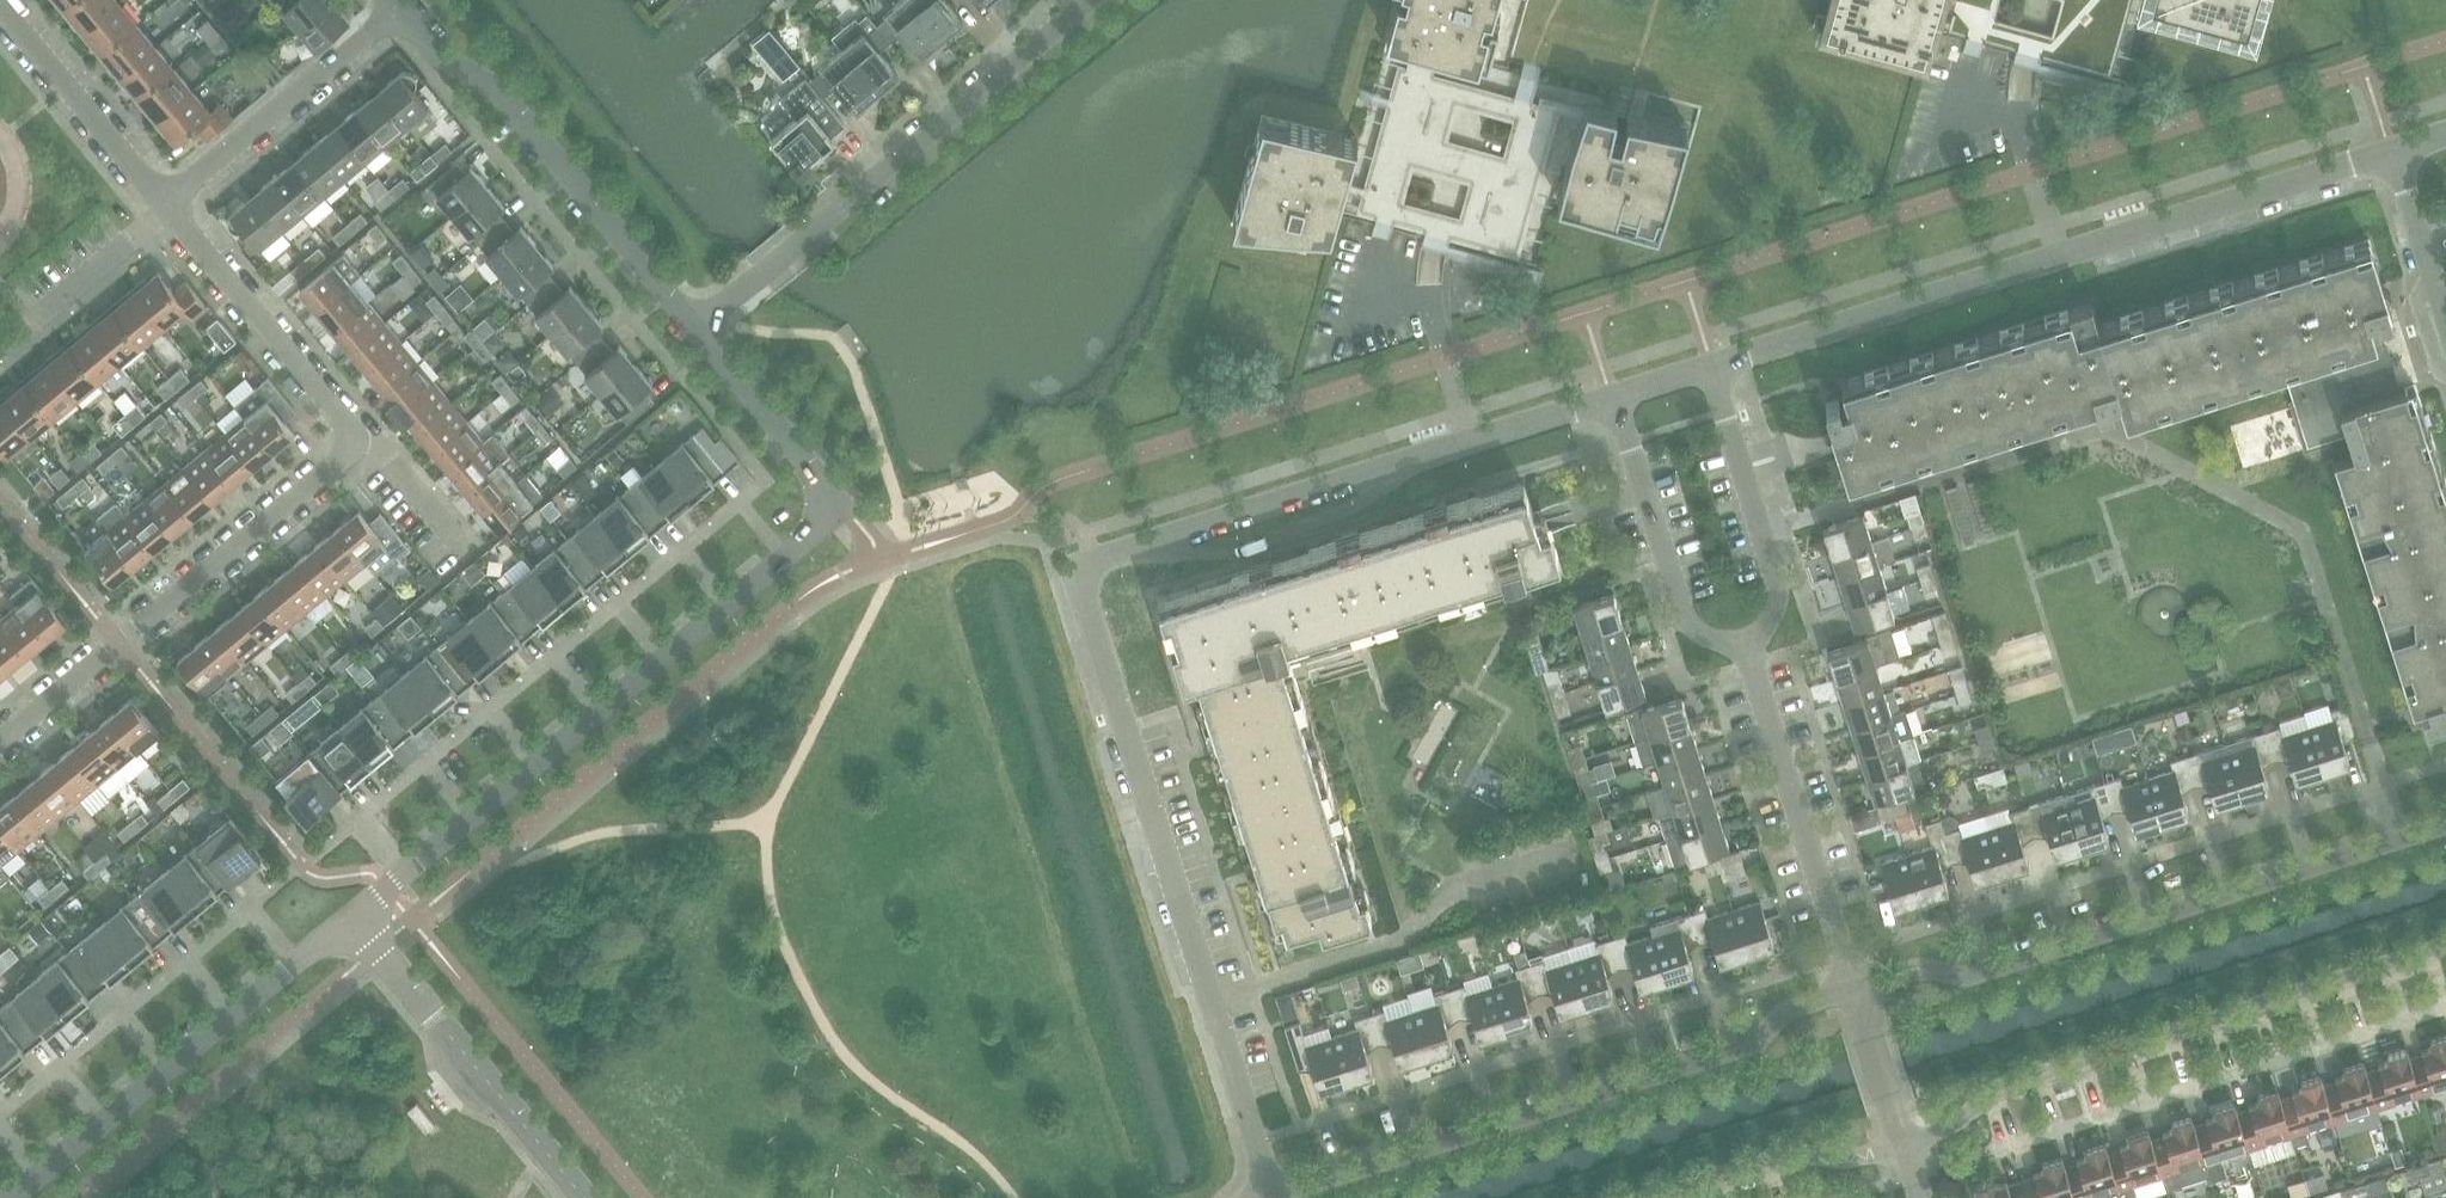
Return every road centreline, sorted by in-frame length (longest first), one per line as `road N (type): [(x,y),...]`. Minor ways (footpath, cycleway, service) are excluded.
road 1 (residential): [(1264,1194),(1084,600),(1084,568),(1098,552),(1608,406)]
road 2 (tertiary): [(349,917),(826,519),(833,494),(695,325)]
road 3 (residential): [(1712,369),(2390,157)]
road 4 (residential): [(1852,987),(1795,1005),(1748,1048),(1264,1194)]
road 5 (residential): [(2445,825),(1973,975),(1911,969),(1852,987)]
road 6 (residential): [(1905,1145),(1945,1131),(2002,1088),(2445,947)]
road 7 (residential): [(695,325),(1088,0)]
road 8 (residential): [(0,740),(116,648),(359,424)]
road 9 (tertiary): [(695,325),(543,150),(399,5)]
road 10 (tertiary): [(15,1197),(349,917)]
road 11 (residential): [(1852,987),(1731,626)]
road 12 (tertiary): [(584,1197),(349,917)]
road 13 (residential): [(167,205),(399,5)]
road 14 (residential): [(359,424),(167,205)]
road 15 (residential): [(1712,369),(1766,546),(1765,600),(1731,626)]
road 16 (residential): [(1731,626),(1698,630),(1672,609),(1608,406)]
road 17 (residential): [(167,205),(0,4)]
road 18 (residential): [(1657,1197),(1793,1154),(1844,1160),(1905,1145)]
road 19 (residential): [(2445,340),(2390,157)]
road 20 (residential): [(37,314),(167,205)]
road 21 (residential): [(1905,1145),(1852,987)]
road 22 (residential): [(444,526),(359,424)]

